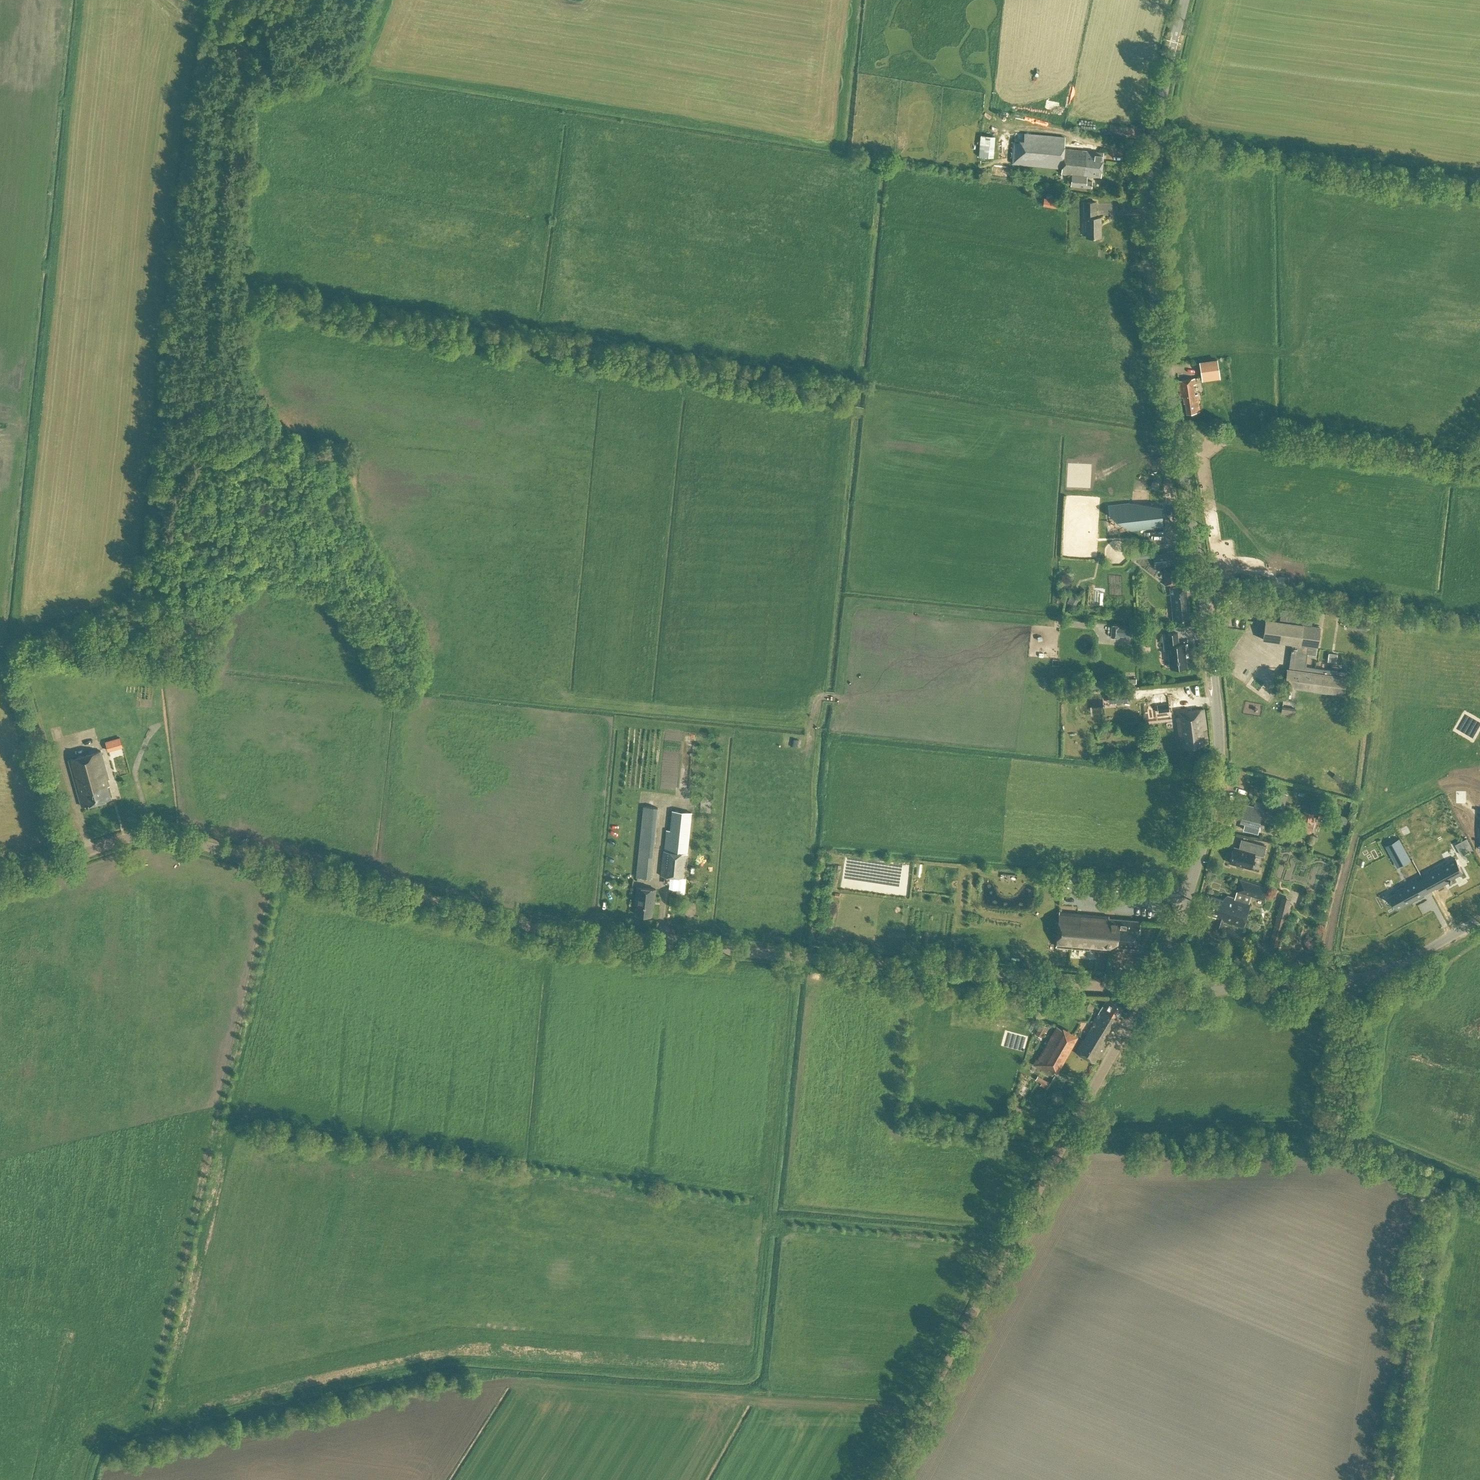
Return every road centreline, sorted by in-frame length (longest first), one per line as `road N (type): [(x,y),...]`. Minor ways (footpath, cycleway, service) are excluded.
road 1 (tertiary): [(1145,993),(559,931),(163,835),(127,836),(0,879)]
road 2 (track): [(800,957),(753,1375),(442,1364),(122,1426),(102,1441),(89,1479)]
road 3 (tertiary): [(1145,993),(1184,906),(1219,751),(1216,689),(1155,305),(1149,205),(1154,141),(1184,0)]
road 4 (tertiary): [(1145,993),(885,1479)]
road 5 (track): [(1389,1479),(1425,1239),(1425,1195),(1416,1181)]
road 6 (unclassified): [(1416,1181),(1340,1144),(1352,979)]
road 7 (tertiary): [(1145,993),(1352,979)]
road 8 (tertiary): [(1352,979),(1479,919)]

